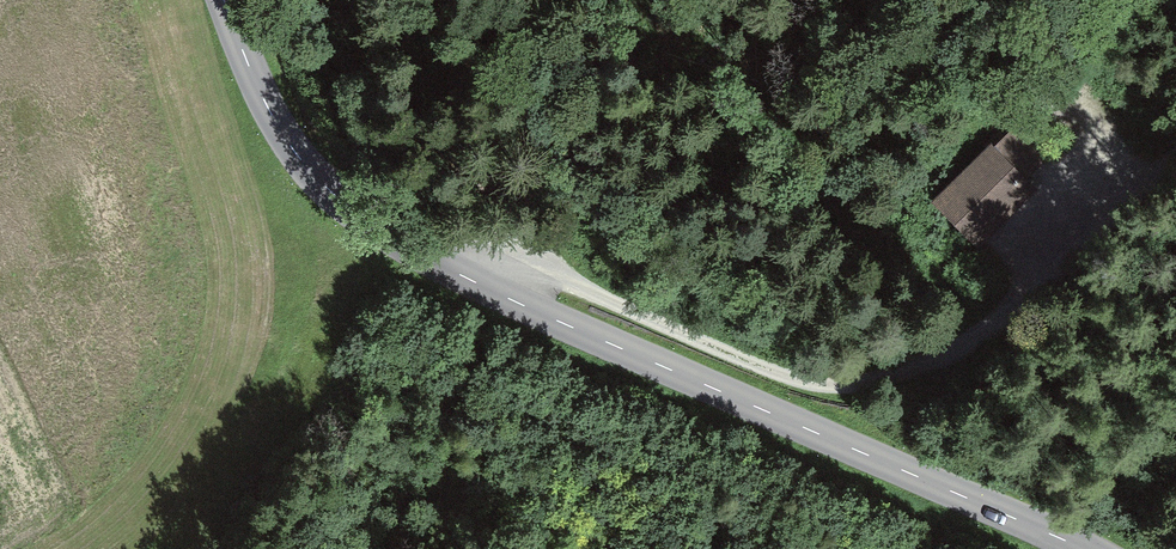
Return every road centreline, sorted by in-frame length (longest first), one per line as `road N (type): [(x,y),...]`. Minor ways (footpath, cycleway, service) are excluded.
road 1 (tertiary): [(1082,548),(452,271),(314,168),(251,70),(225,0)]
road 2 (track): [(452,271),(521,261),(771,372),(849,389),(927,365),(978,334),(1175,137)]

